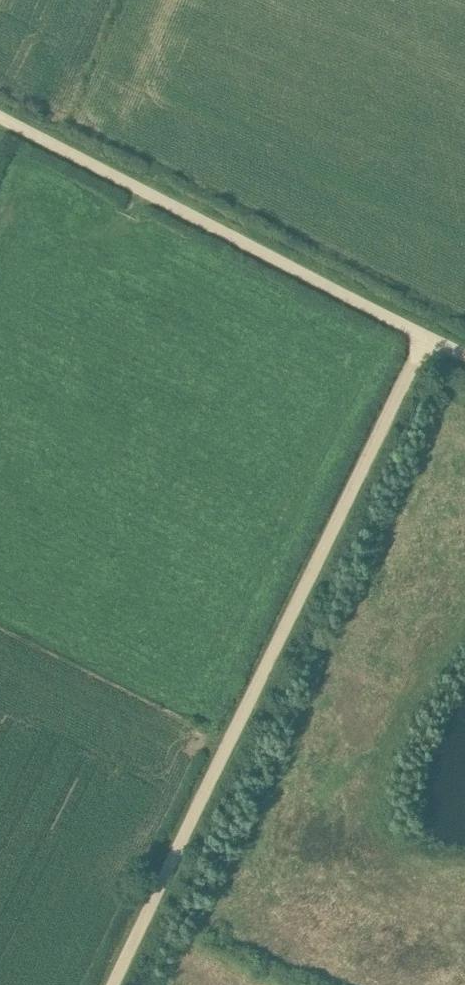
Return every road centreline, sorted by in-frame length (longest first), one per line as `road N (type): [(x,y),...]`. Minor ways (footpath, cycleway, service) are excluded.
road 1 (unclassified): [(431,337),(116,984)]
road 2 (unclassified): [(431,337),(0,120)]

